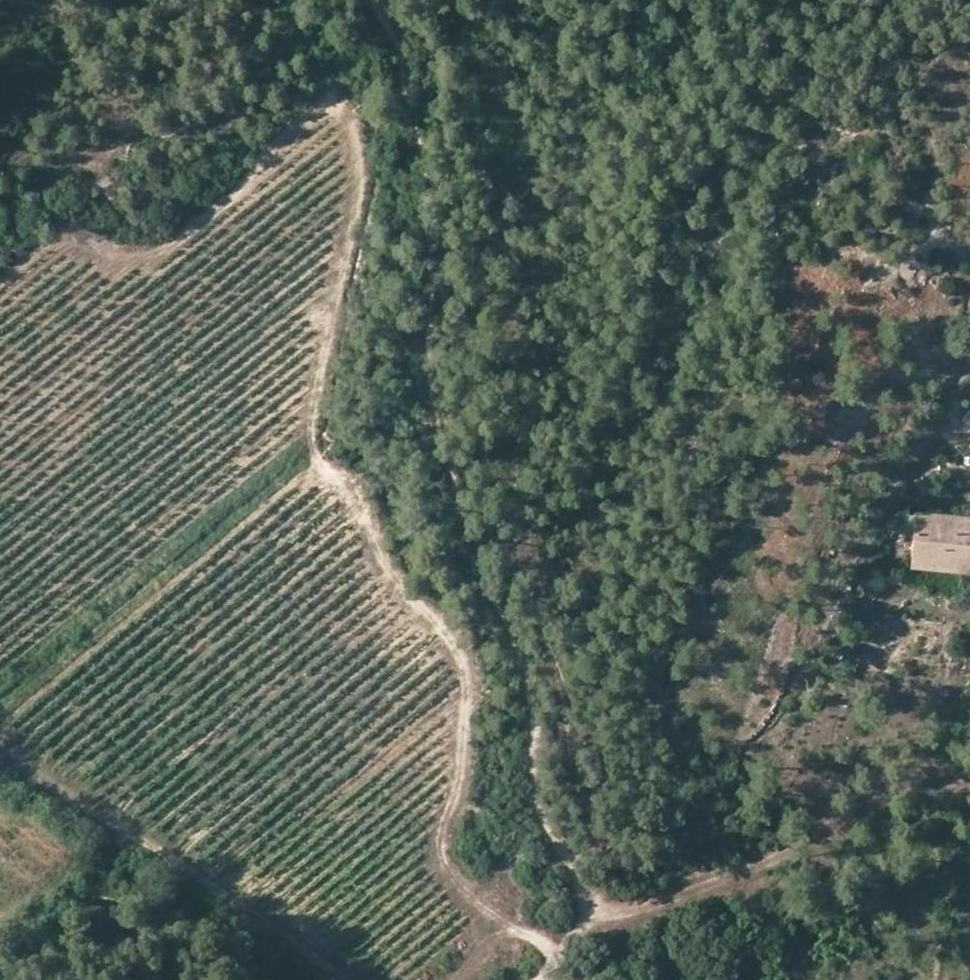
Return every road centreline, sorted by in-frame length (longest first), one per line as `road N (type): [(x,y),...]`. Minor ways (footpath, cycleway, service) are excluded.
road 1 (track): [(537,979),(589,906),(535,799),(527,677),(482,570),(431,387),(432,240),(423,174),(395,44),(372,0)]

